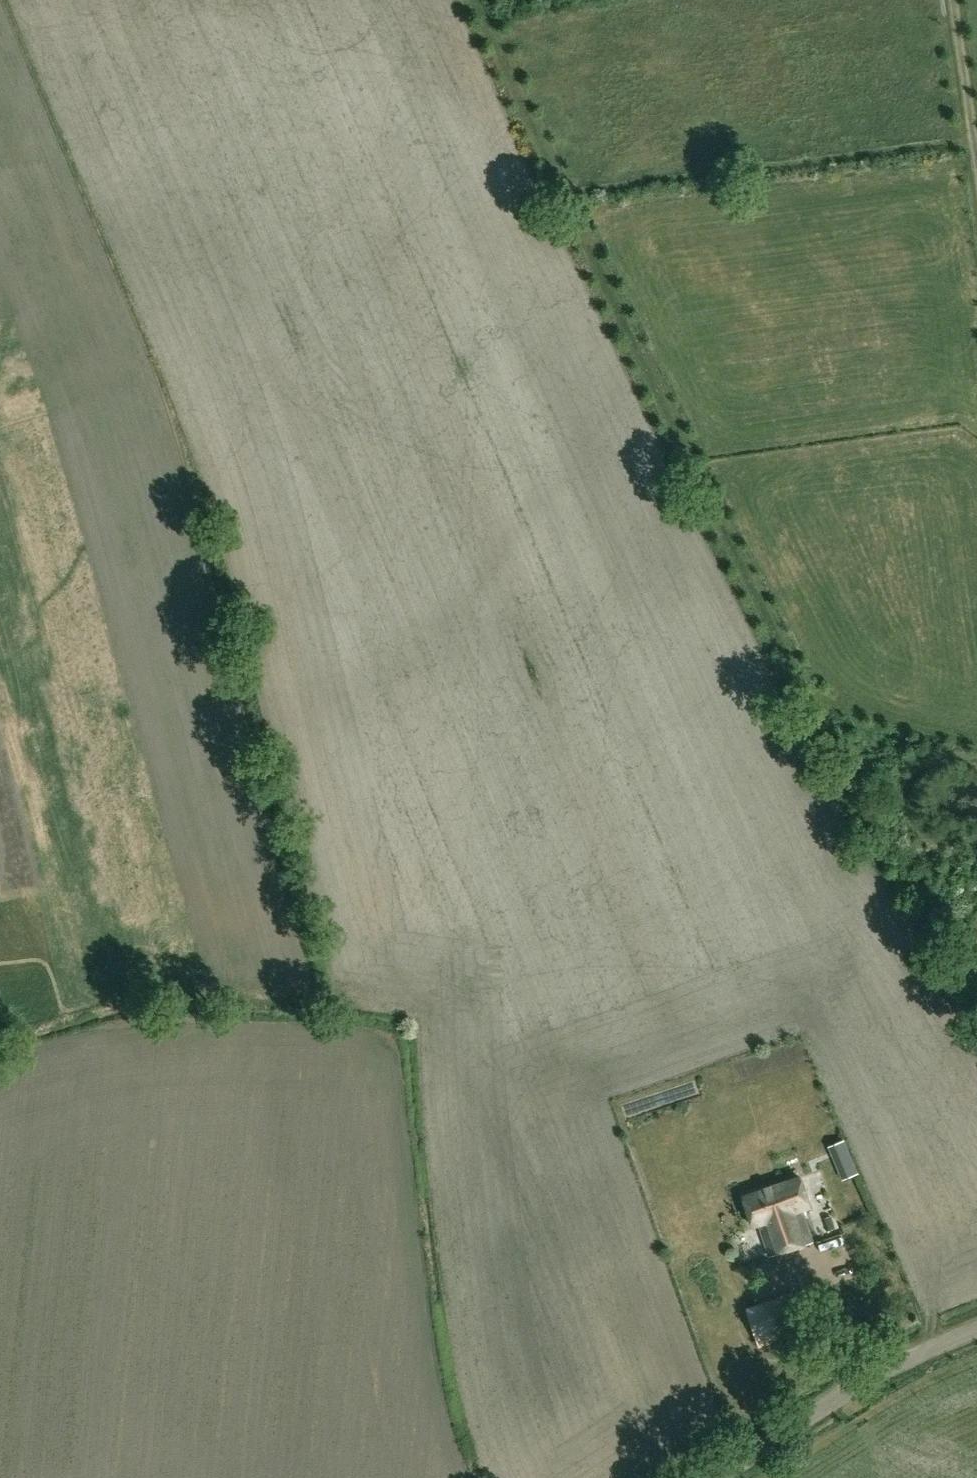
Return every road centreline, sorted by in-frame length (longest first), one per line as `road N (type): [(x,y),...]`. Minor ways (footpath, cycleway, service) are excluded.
road 1 (unclassified): [(723,1477),(887,1371),(976,1330)]
road 2 (track): [(955,0),(976,148)]

